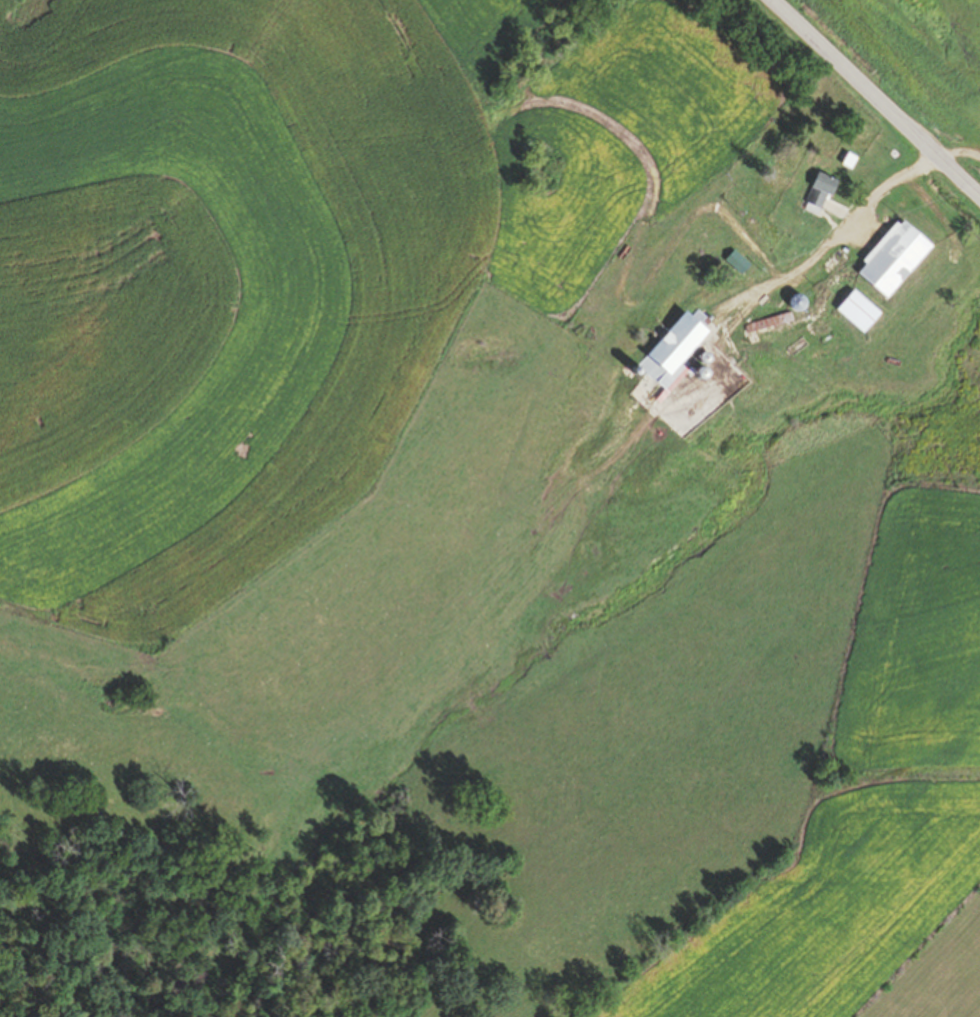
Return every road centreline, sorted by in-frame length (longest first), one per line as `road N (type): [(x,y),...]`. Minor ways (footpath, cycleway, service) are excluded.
road 1 (track): [(786,283),(726,212),(711,210),(694,216),(679,236),(641,304),(625,306),(622,292),(657,194),(653,170),(636,156)]
road 2 (secondary): [(979,202),(764,0)]

